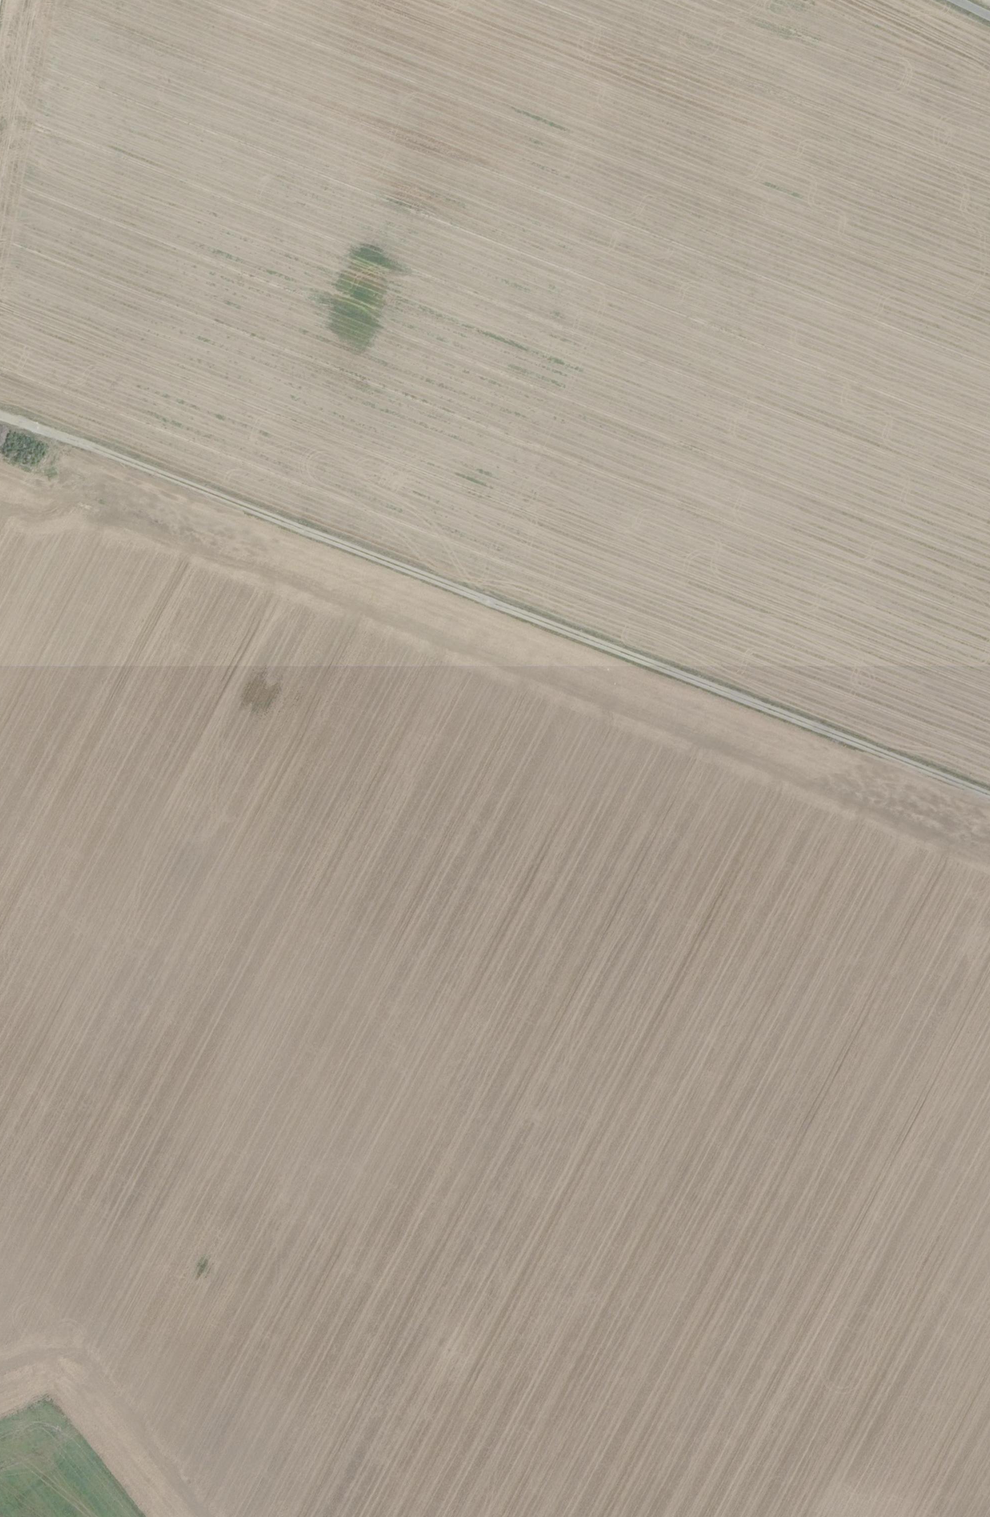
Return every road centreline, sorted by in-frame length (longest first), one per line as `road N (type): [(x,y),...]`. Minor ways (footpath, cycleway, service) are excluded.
road 1 (track): [(989,796),(265,513)]
road 2 (track): [(0,407),(265,513)]

